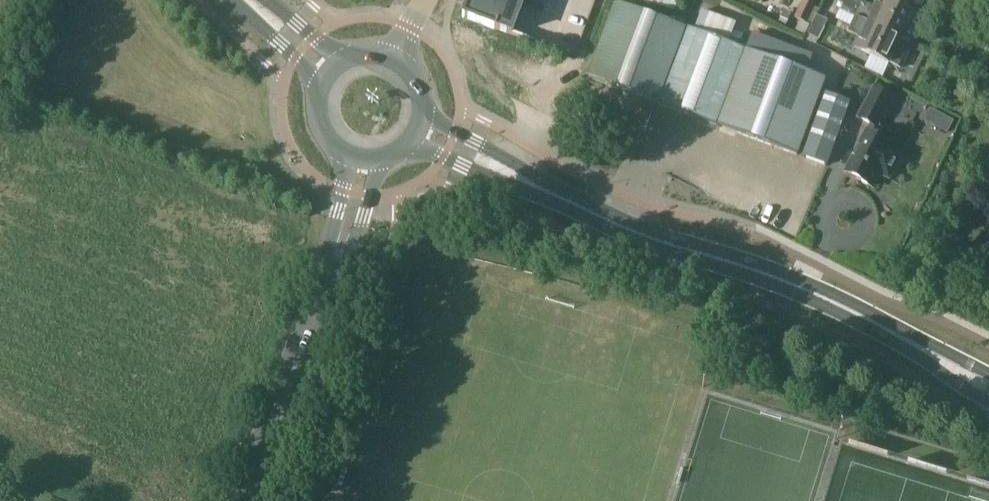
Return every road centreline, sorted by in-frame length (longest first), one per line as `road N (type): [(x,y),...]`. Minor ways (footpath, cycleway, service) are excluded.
road 1 (primary): [(988,369),(787,272),(679,248),(564,197)]
road 2 (tertiary): [(251,500),(323,302)]
road 3 (primary): [(409,141),(564,197)]
road 4 (primary): [(564,197),(422,114)]
road 5 (tertiary): [(323,302),(351,254),(382,156)]
road 6 (tertiary): [(350,153),(323,302)]
road 7 (primary): [(233,0),(323,82)]

